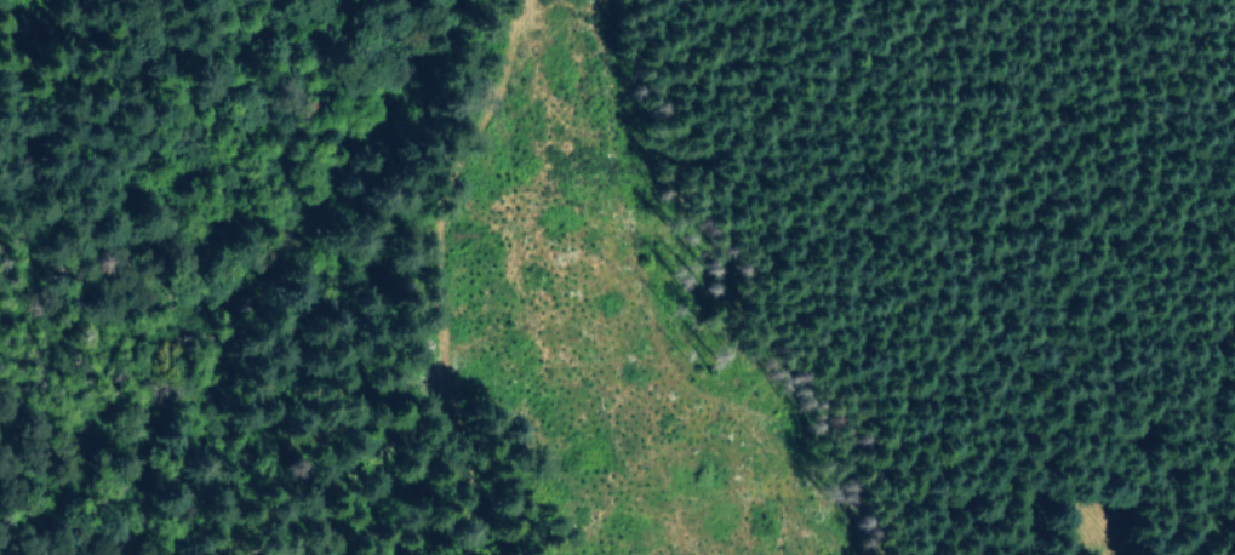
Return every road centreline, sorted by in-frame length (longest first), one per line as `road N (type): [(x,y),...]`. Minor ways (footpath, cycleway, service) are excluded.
road 1 (track): [(610,0),(659,343),(698,389),(781,428),(794,444),(837,554)]
road 2 (track): [(524,0),(499,118),(453,259),(433,408),(394,493)]

